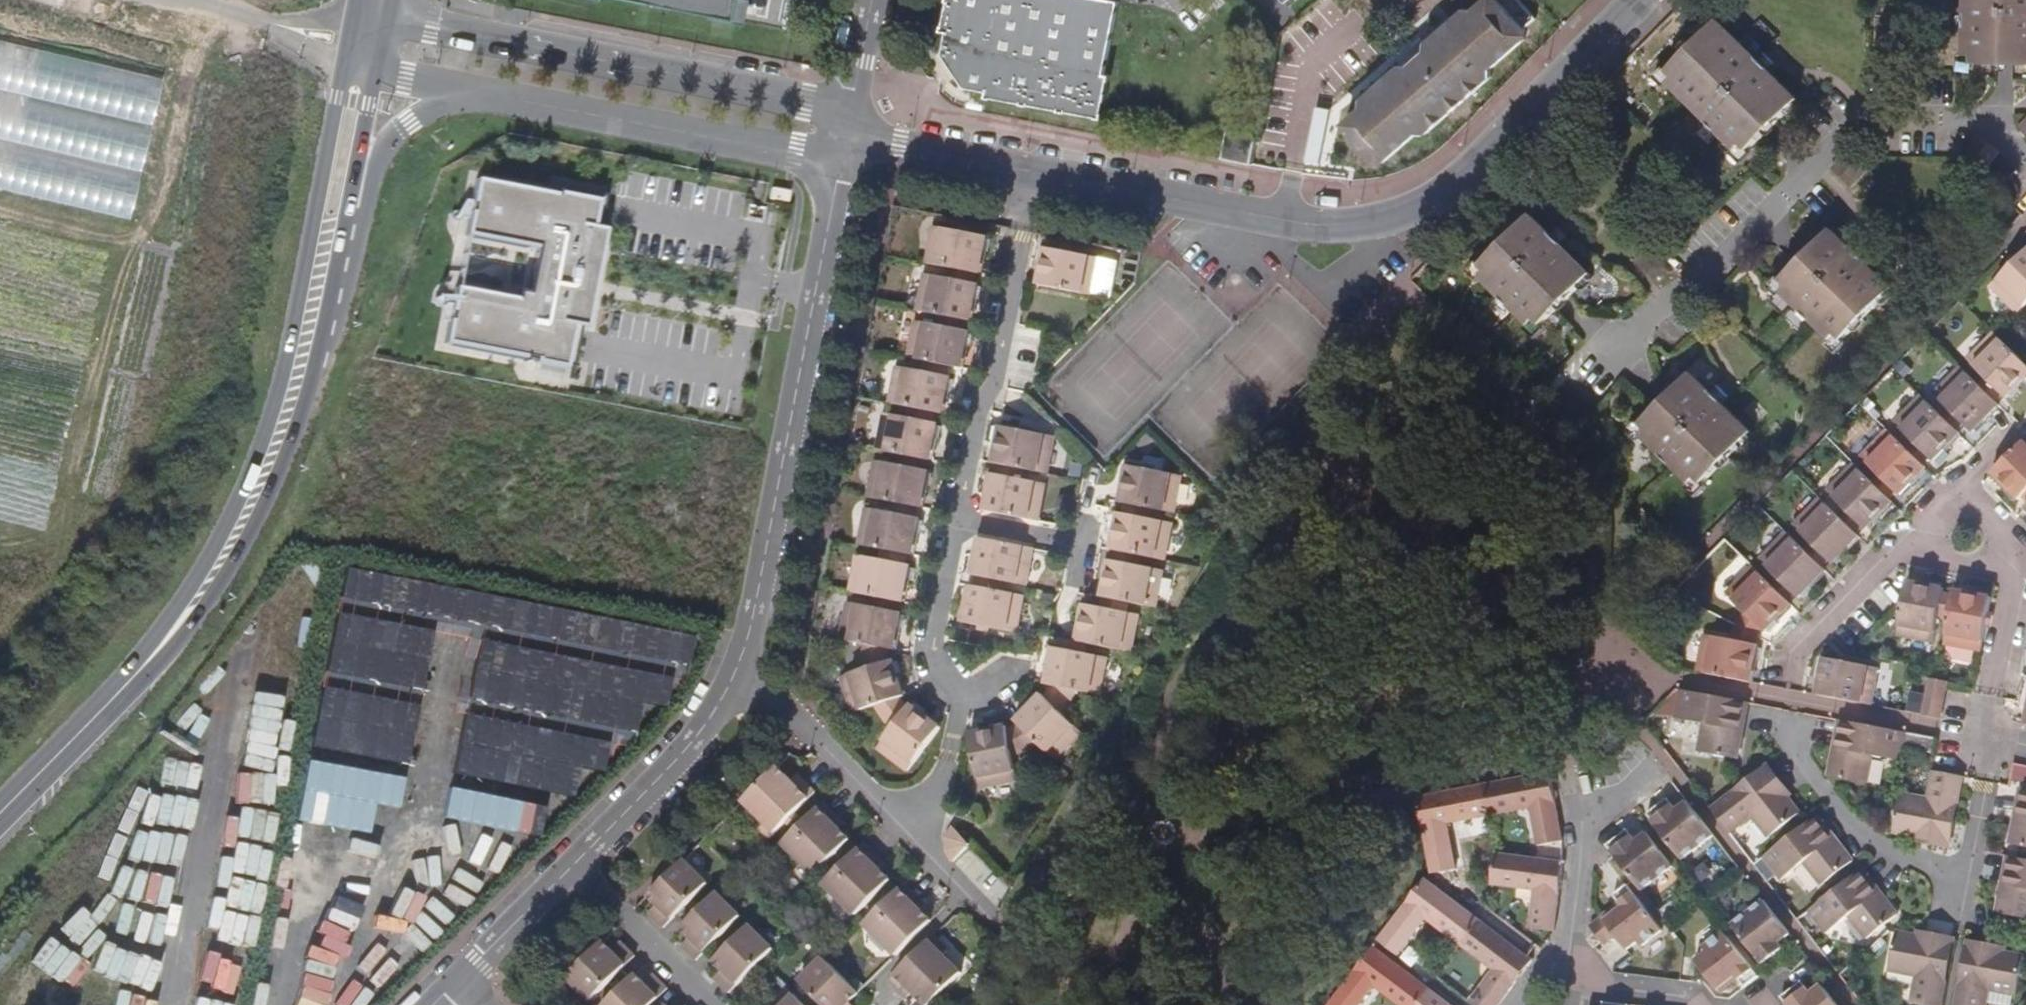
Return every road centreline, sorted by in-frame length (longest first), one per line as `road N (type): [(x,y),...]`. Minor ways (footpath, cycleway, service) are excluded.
road 1 (residential): [(1025,171),(1315,226),(1394,218),(1442,192),(1636,0)]
road 2 (primary): [(347,68),(269,429),(182,618)]
road 3 (residential): [(844,136),(741,662)]
road 4 (residential): [(2025,162),(1989,125),(1883,118),(1843,134),(1602,354)]
road 5 (residential): [(844,136),(802,101),(388,18)]
road 6 (residential): [(1991,742),(2016,583),(1996,542),(1913,534),(1801,648)]
road 7 (primary): [(182,618),(255,523),(309,400),(348,210)]
road 8 (residential): [(450,88),(791,155),(844,136)]
road 9 (residential): [(1793,741),(1843,826),(1911,879),(1957,884),(1972,851),(1991,742)]
road 10 (residential): [(958,528),(1025,171)]
road 11 (residential): [(902,831),(934,805),(957,691),(933,660),(958,528)]
road 12 (primary): [(0,819),(119,699),(182,618)]
road 13 (residential): [(741,662),(696,736),(574,862)]
road 14 (residential): [(1569,964),(1578,826),(1664,762)]
road 15 (residential): [(741,662),(902,831)]
road 16 (residential): [(717,1004),(574,862)]
road 17 (residential): [(844,136),(1025,171)]
road 18 (residential): [(574,862),(455,986)]
road 19 (residential): [(348,210),(381,148),(450,88)]
road 20 (primary): [(348,210),(375,74)]
road 21 (residential): [(868,0),(844,136)]
road 22 (residential): [(1569,964),(1604,987),(1694,1004)]
road 23 (residential): [(958,528),(1076,550)]

